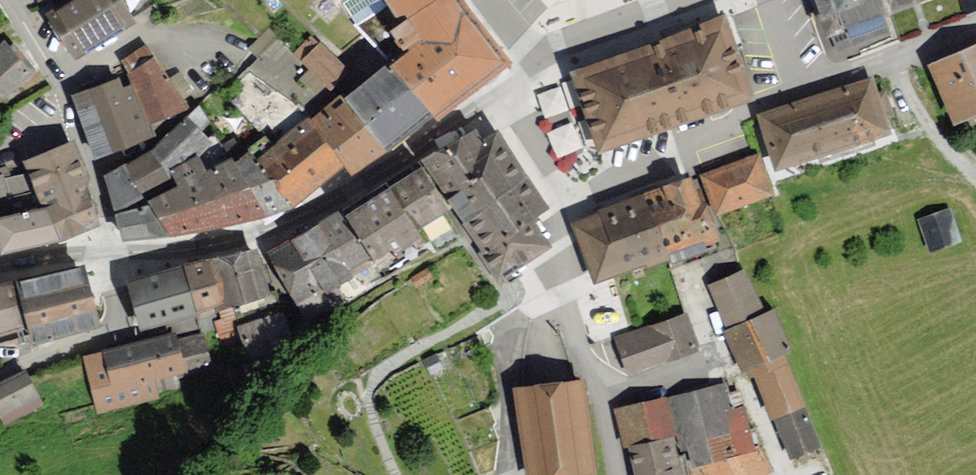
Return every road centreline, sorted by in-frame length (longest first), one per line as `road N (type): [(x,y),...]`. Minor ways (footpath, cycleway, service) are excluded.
road 1 (residential): [(115,250),(278,223),(390,162),(535,59)]
road 2 (residential): [(11,0),(53,67),(115,250)]
road 3 (residential): [(561,189),(804,95)]
road 4 (residential): [(561,189),(555,274),(601,403)]
road 5 (residential): [(601,403),(719,370),(687,280)]
road 6 (track): [(115,250),(111,331),(0,378)]
road 7 (residential): [(804,95),(975,26)]
road 8 (residential): [(535,59),(680,0)]
road 9 (residential): [(535,59),(520,120),(544,173),(561,189)]

